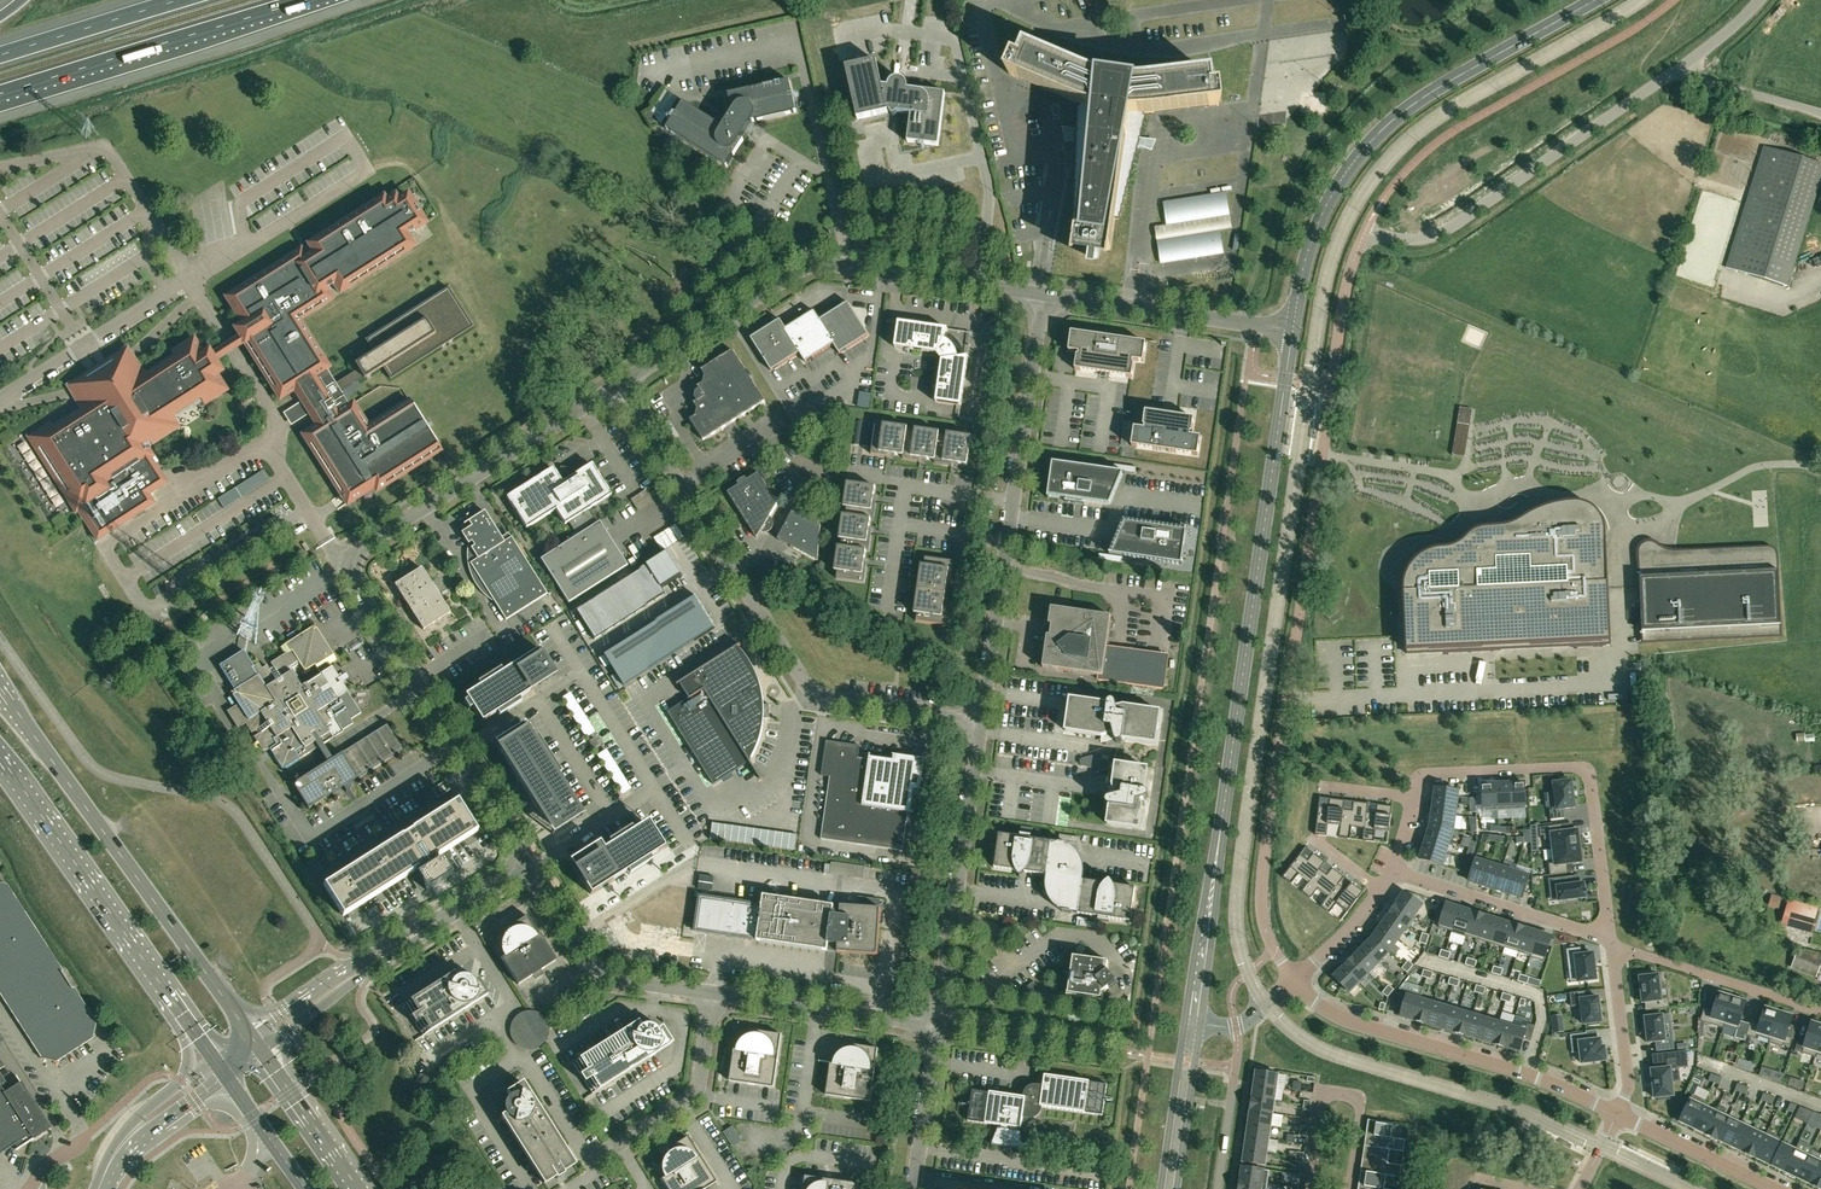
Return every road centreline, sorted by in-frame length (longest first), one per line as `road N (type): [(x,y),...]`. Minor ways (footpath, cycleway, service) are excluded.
road 1 (residential): [(1291,980),(1265,928),(1263,859),(1344,297),(1364,233)]
road 2 (tertiary): [(1193,1022),(1294,330)]
road 3 (unclassified): [(530,863),(356,585),(353,563),(367,543),(617,385)]
road 4 (unclassified): [(981,719),(811,690),(617,385)]
road 5 (unclassified): [(617,385),(812,264),(1042,292)]
road 6 (unclassified): [(981,719),(1042,292)]
road 7 (primary): [(249,1032),(0,690)]
road 8 (residential): [(1686,63),(1442,233),(1408,240),(1364,233)]
road 9 (primary): [(0,761),(214,1059)]
road 10 (residential): [(1412,802),(1415,784),(1430,774),(1584,771),(1610,934)]
road 11 (tertiary): [(1616,1114),(1528,1074),(1345,1017),(1291,980)]
road 12 (motorway): [(0,93),(310,0)]
road 13 (unclassified): [(937,1025),(981,719)]
road 14 (tertiary): [(1602,0),(1426,99),(1360,159)]
road 15 (unclassified): [(1294,330),(1042,292)]
road 16 (unclassified): [(713,993),(604,975),(530,863)]
road 17 (residential): [(1392,872),(1610,934)]
road 18 (unclassified): [(937,1025),(713,993)]
road 19 (unclassified): [(438,921),(365,953),(249,1032)]
road 20 (unclassified): [(261,1050),(438,921)]
road 21 (residential): [(1612,953),(1820,1011)]
road 22 (residential): [(1349,1188),(1361,1110),(1344,1094),(1317,1108),(1306,1188)]
road 23 (unclassified): [(615,1146),(699,1088),(713,993)]
road 24 (motorway): [(181,0),(0,55)]
road 25 (tertiary): [(1294,330),(1315,230),(1360,159)]
road 26 (tertiary): [(1773,1188),(1616,1114)]
road 27 (tertiary): [(1193,1022),(1182,1042),(1161,1188)]
road 28 (primary): [(359,1188),(261,1050)]
road 29 (tertiary): [(1177,1188),(1198,1044),(1193,1022)]
road 30 (unclassified): [(913,1188),(937,1025)]
road 31 (residential): [(1612,953),(1629,1072),(1616,1114)]
road 32 (residential): [(1217,1188),(1236,1025)]
road 33 (residential): [(1686,63),(1702,80),(1820,113)]
road 34 (tertiary): [(214,1059),(140,1112),(115,1154)]
road 35 (tertiary): [(115,1154),(227,1077)]
road 36 (primary): [(227,1077),(305,1188)]
road 37 (residential): [(1291,980),(1380,895)]

